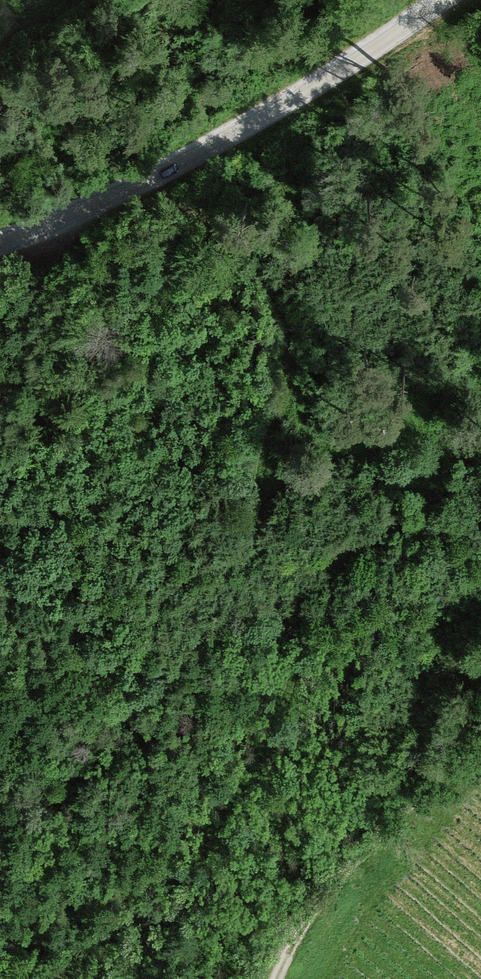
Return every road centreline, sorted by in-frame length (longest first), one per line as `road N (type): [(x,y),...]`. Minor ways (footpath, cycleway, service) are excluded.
road 1 (track): [(207,852),(274,713),(292,623),(259,542),(256,498),(286,392),(280,308),(244,242),(169,197),(122,190)]
road 2 (unclassified): [(0,243),(246,136),(450,0)]
road 3 (track): [(42,978),(205,851),(296,934)]
road 4 (track): [(278,978),(294,937),(460,753)]

